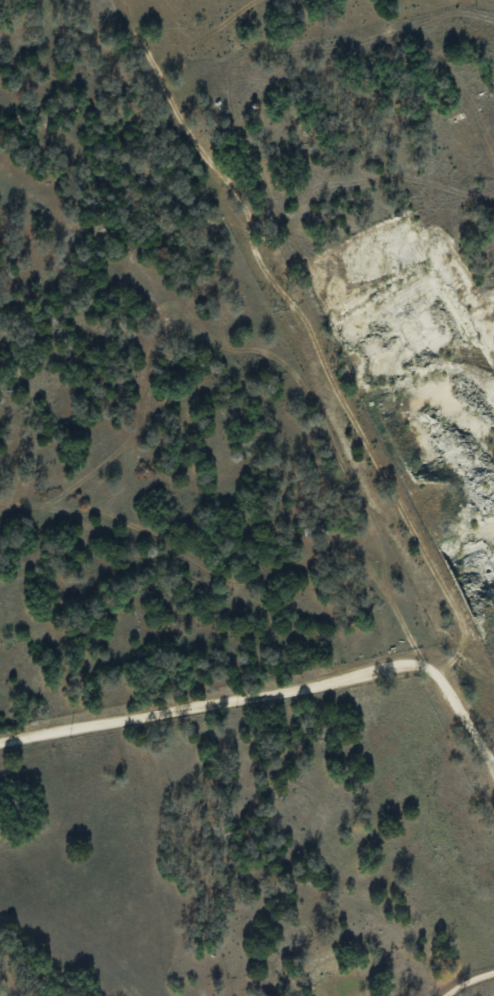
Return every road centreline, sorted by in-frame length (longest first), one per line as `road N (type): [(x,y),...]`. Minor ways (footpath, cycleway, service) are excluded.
road 1 (residential): [(493,763),(429,667),(408,662),(0,743)]

